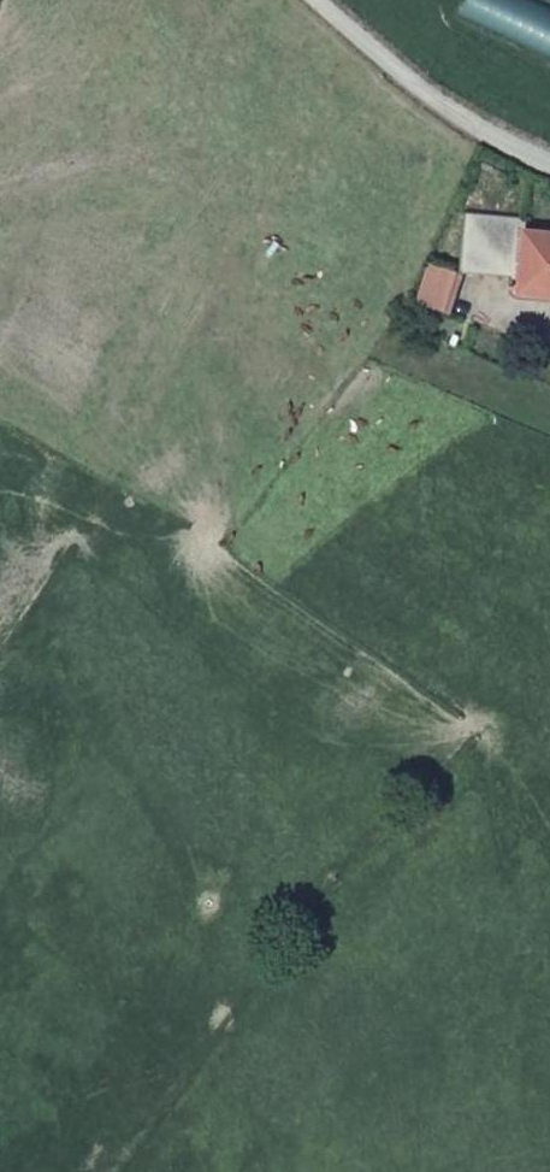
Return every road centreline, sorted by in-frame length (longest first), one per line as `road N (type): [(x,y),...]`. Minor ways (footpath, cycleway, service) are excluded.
road 1 (unclassified): [(549,160),(487,128),(321,0)]

